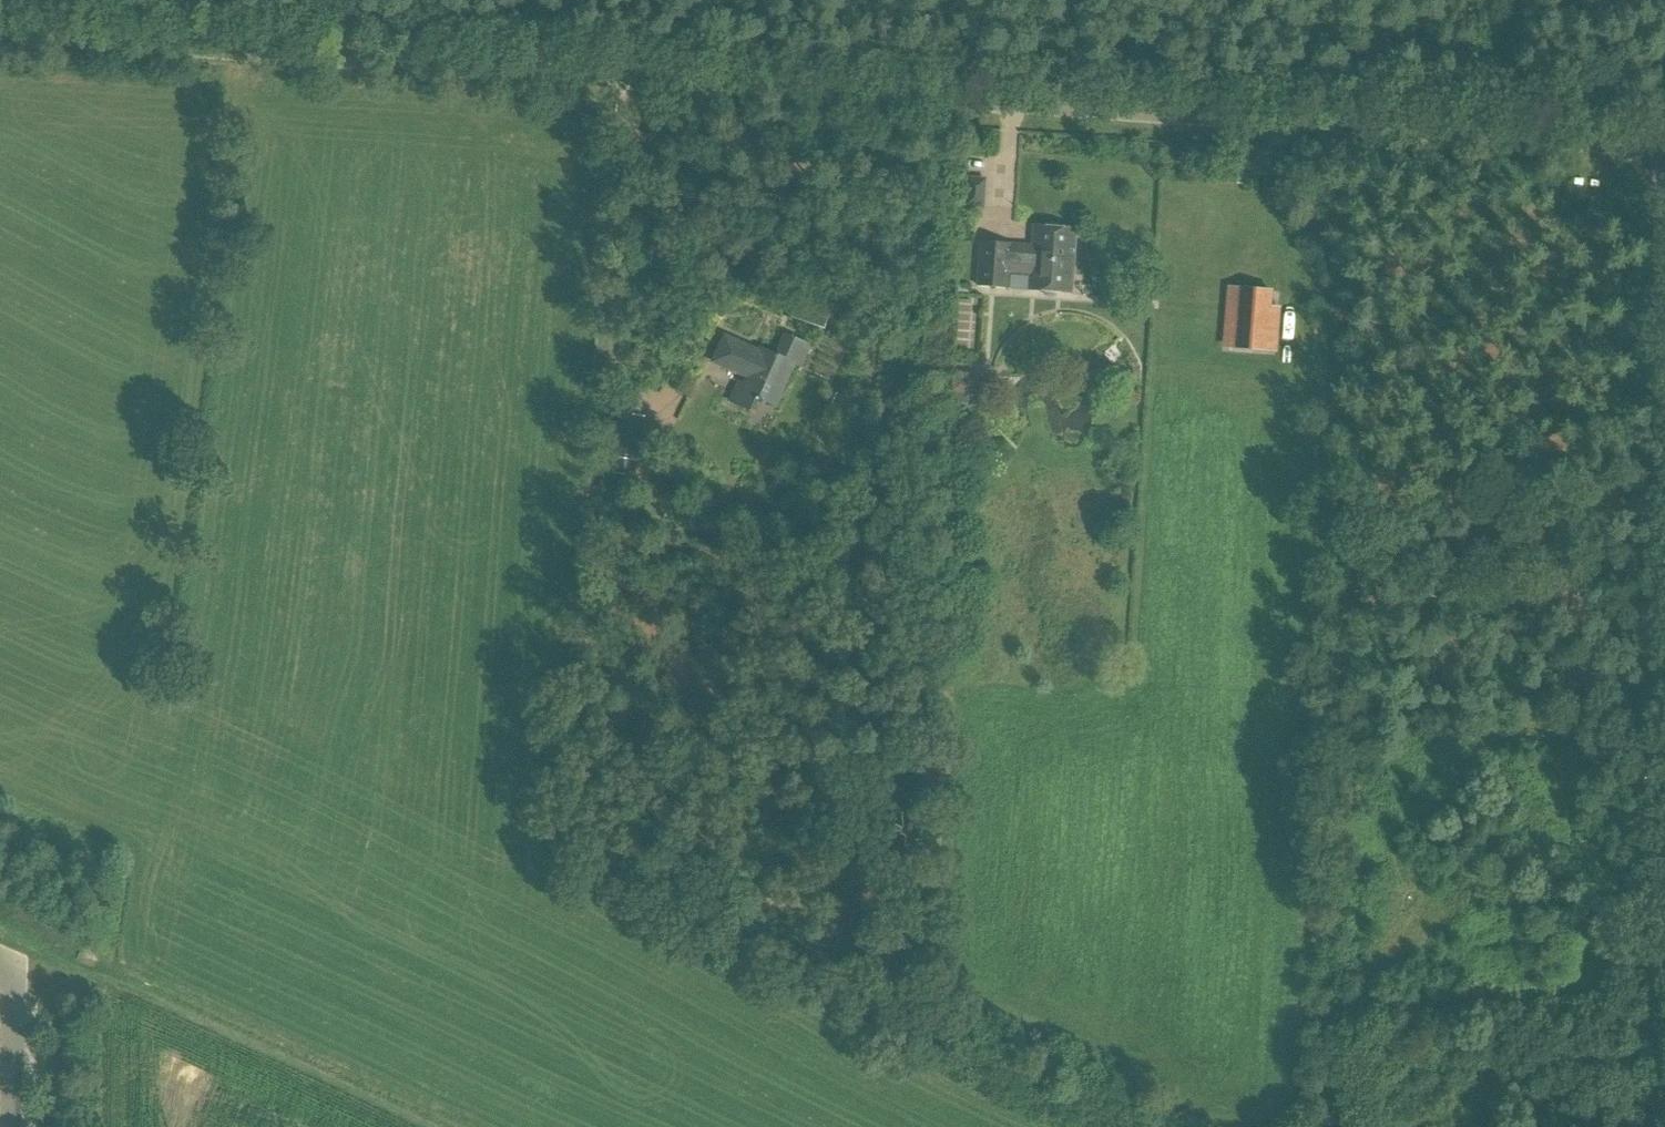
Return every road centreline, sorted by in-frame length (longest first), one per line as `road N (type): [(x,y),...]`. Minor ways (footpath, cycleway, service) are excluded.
road 1 (unclassified): [(1664,154),(0,30)]
road 2 (unclassified): [(16,1126),(19,1004),(0,965)]

